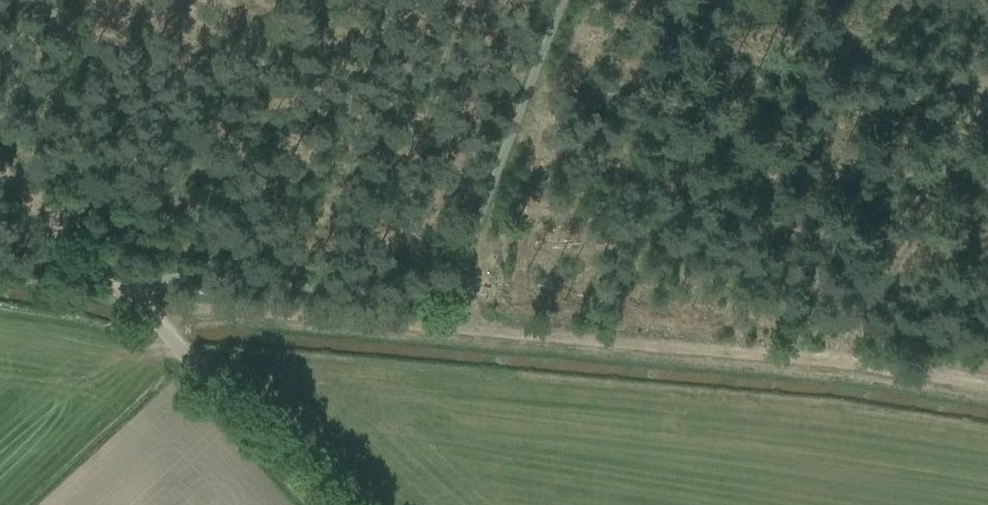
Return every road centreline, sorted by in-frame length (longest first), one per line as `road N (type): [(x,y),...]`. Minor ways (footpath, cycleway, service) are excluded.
road 1 (track): [(987,396),(715,359),(183,319),(152,323),(199,303),(433,322),(466,226),(568,0)]
road 2 (unclassified): [(326,504),(134,306)]
road 3 (track): [(0,155),(134,306)]

